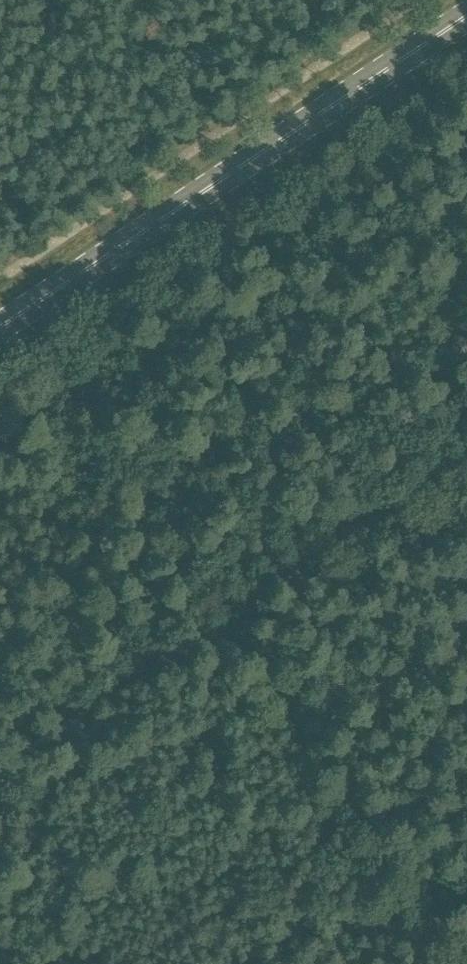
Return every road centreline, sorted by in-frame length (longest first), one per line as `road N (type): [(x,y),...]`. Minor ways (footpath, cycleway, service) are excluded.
road 1 (track): [(0,776),(466,461)]
road 2 (primary): [(0,326),(466,15)]
road 3 (track): [(466,959),(234,620)]

